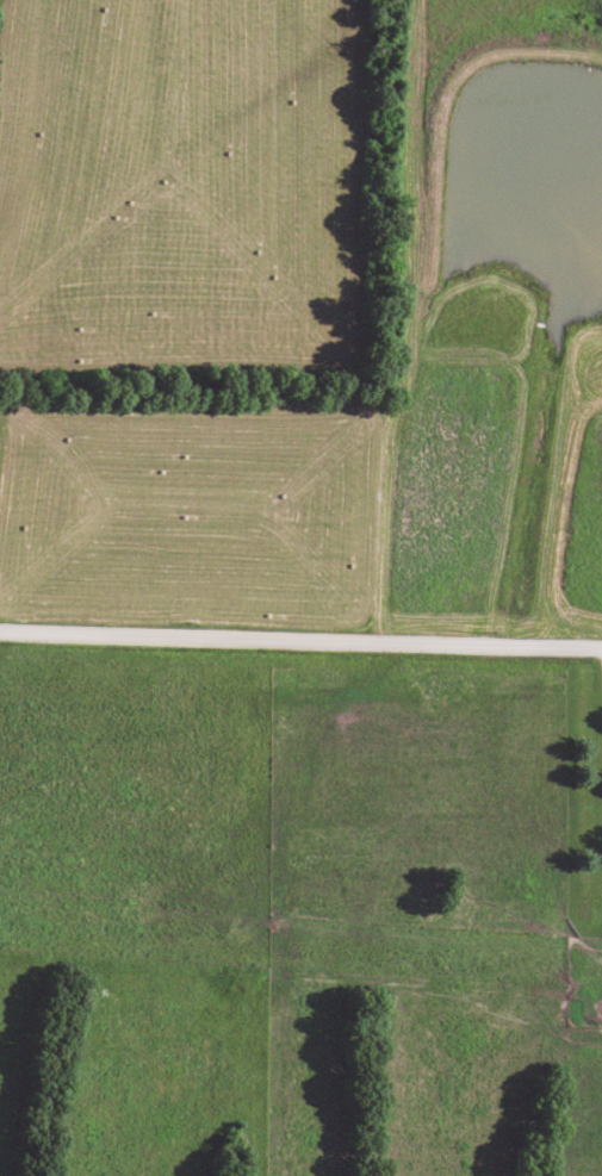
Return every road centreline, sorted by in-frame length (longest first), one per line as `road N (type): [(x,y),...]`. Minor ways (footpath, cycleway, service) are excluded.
road 1 (residential): [(601,645),(0,628)]

